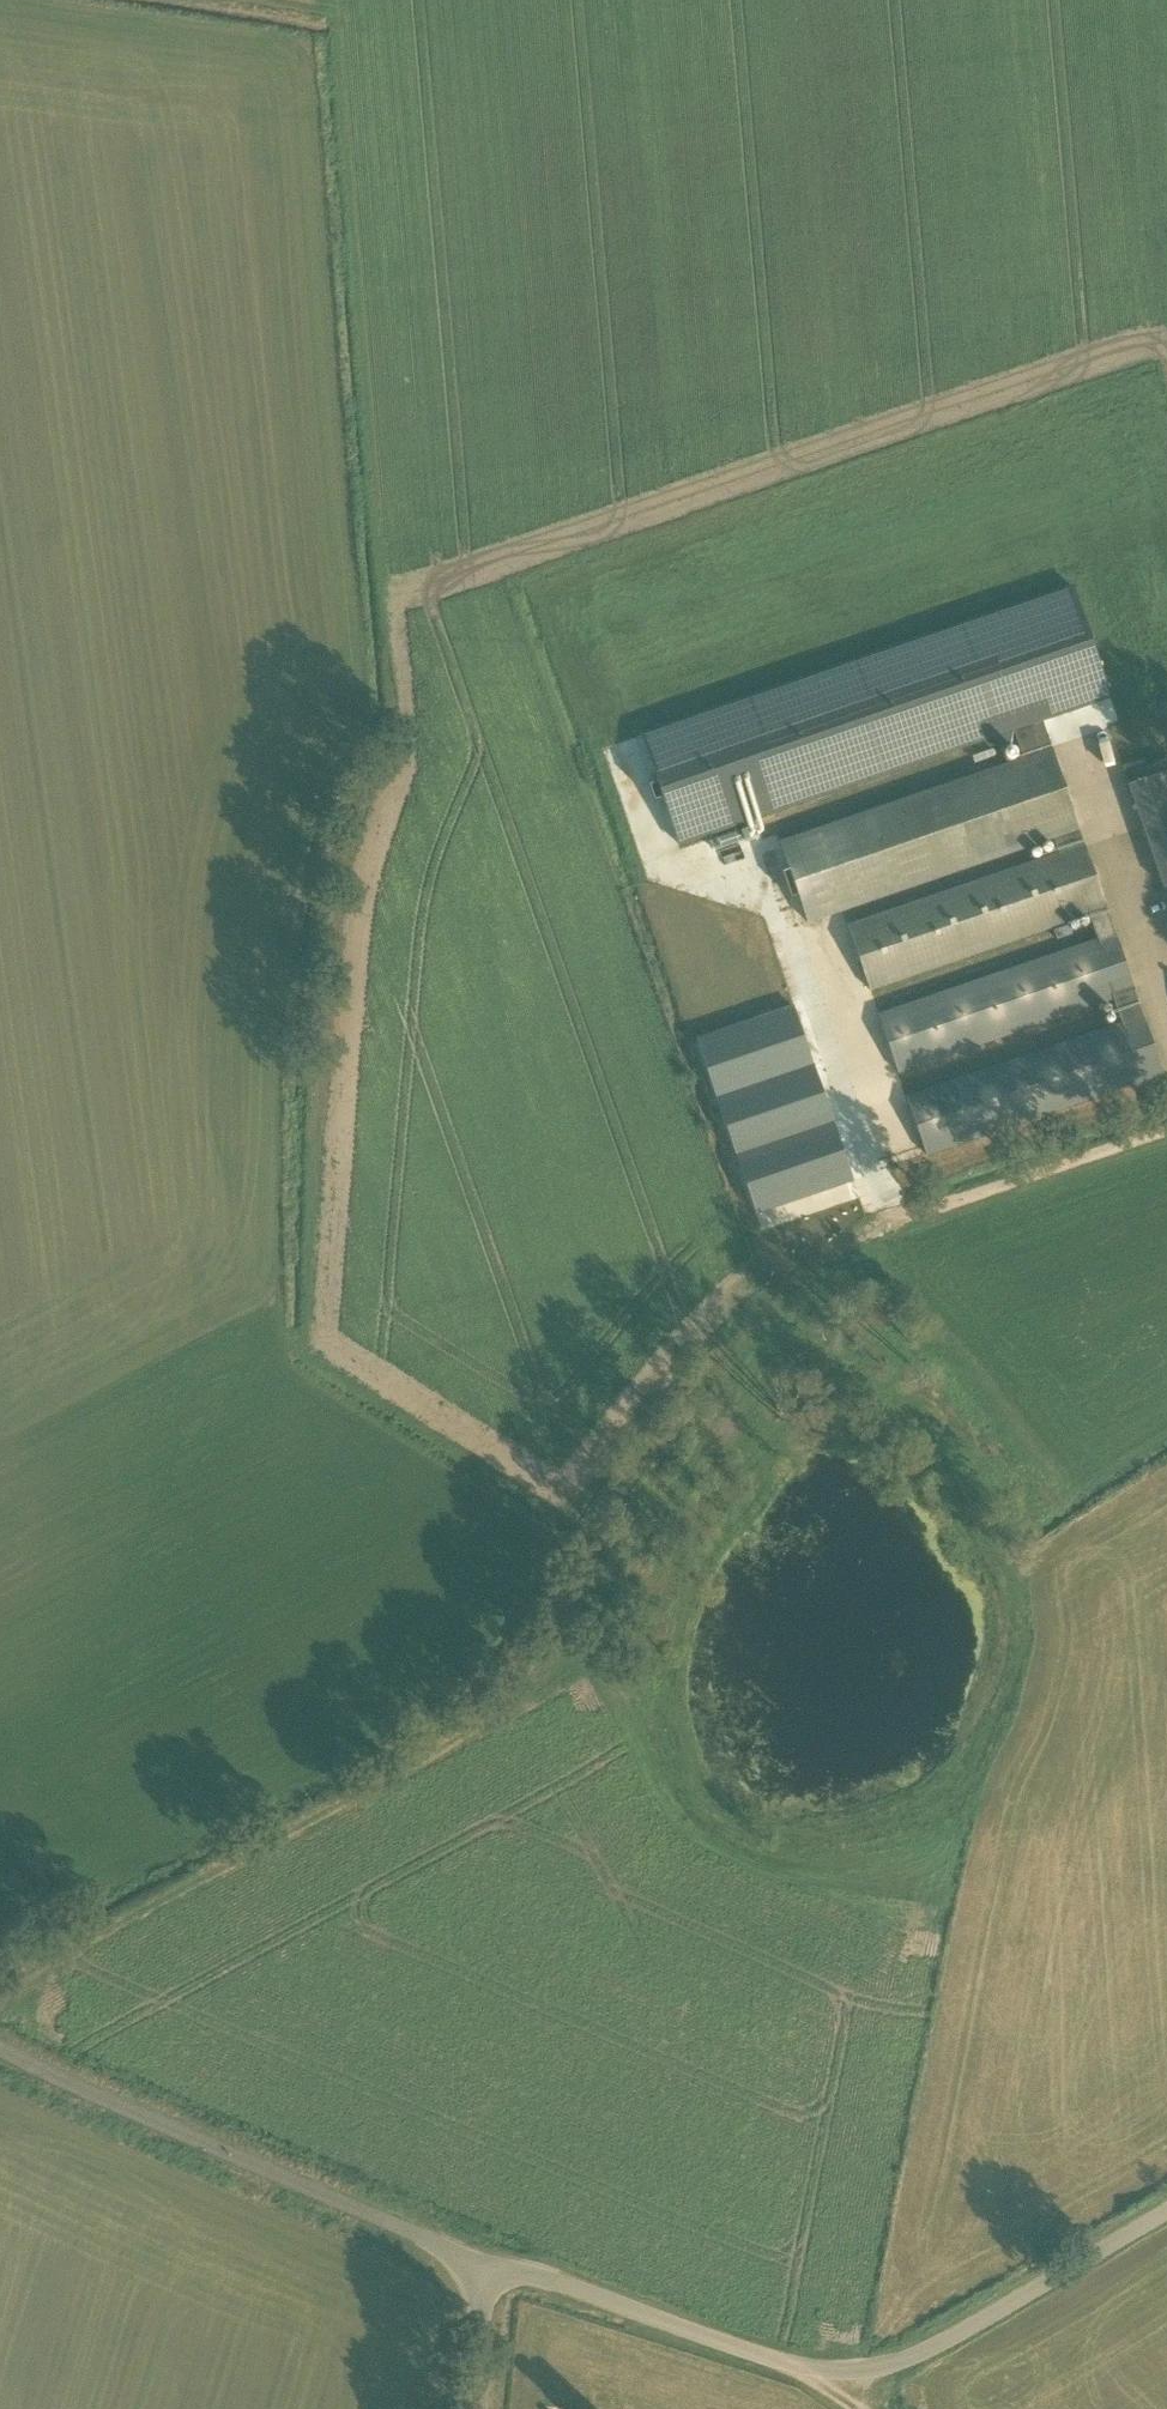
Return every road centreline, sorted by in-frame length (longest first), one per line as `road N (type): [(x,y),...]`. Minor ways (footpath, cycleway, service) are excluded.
road 1 (unclassified): [(485,2273),(534,2273),(707,2338),(799,2365),(857,2371),(898,2361),(1166,2205)]
road 2 (unclassified): [(485,2273),(420,2235),(0,2048)]
road 3 (track): [(871,1232),(1166,1127)]
road 4 (unclassified): [(476,2408),(485,2273)]

